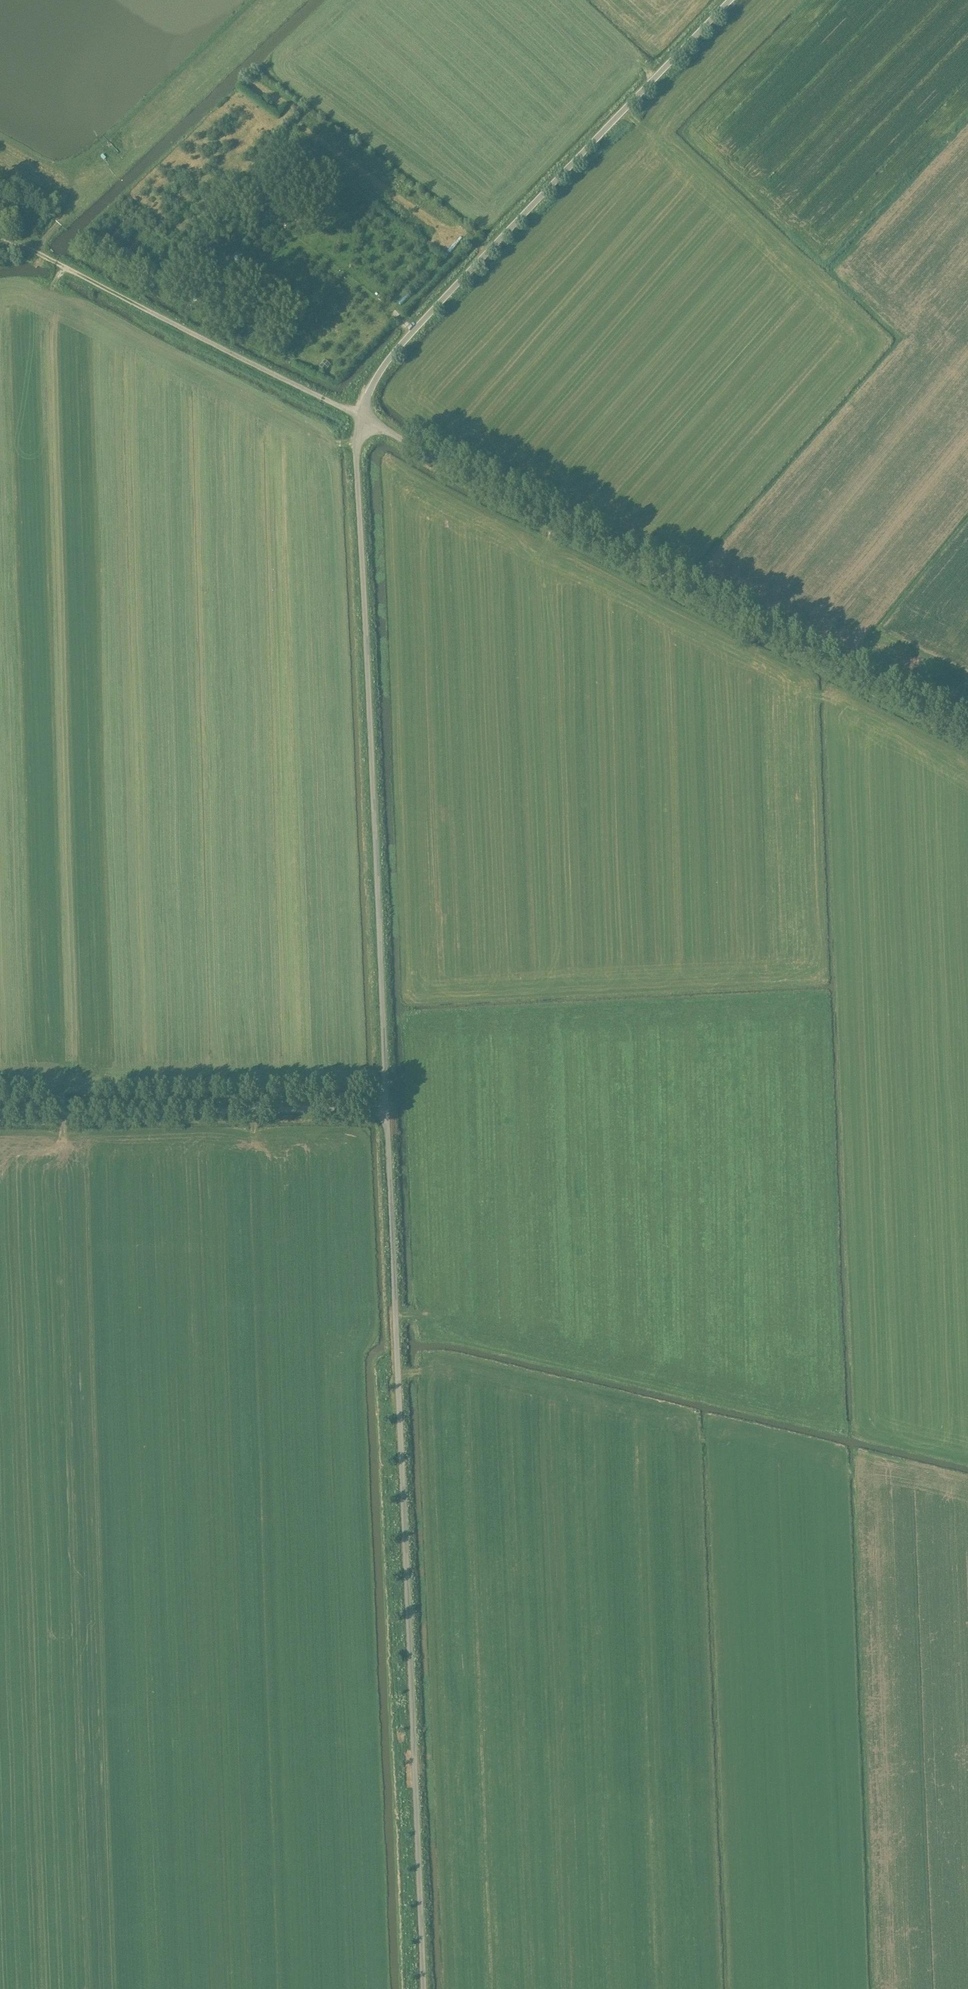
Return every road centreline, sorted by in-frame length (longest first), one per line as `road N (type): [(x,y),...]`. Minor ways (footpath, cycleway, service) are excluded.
road 1 (unclassified): [(423,1988),(386,1110)]
road 2 (unclassified): [(386,1110),(356,453),(364,417)]
road 3 (unclassified): [(967,736),(364,417)]
road 4 (unclassified): [(364,417),(376,376),(409,333),(730,0)]
road 5 (unclassified): [(0,1113),(386,1110)]
road 6 (unclassified): [(364,417),(51,263)]
road 7 (track): [(290,118),(487,252)]
road 8 (track): [(277,225),(412,330)]

